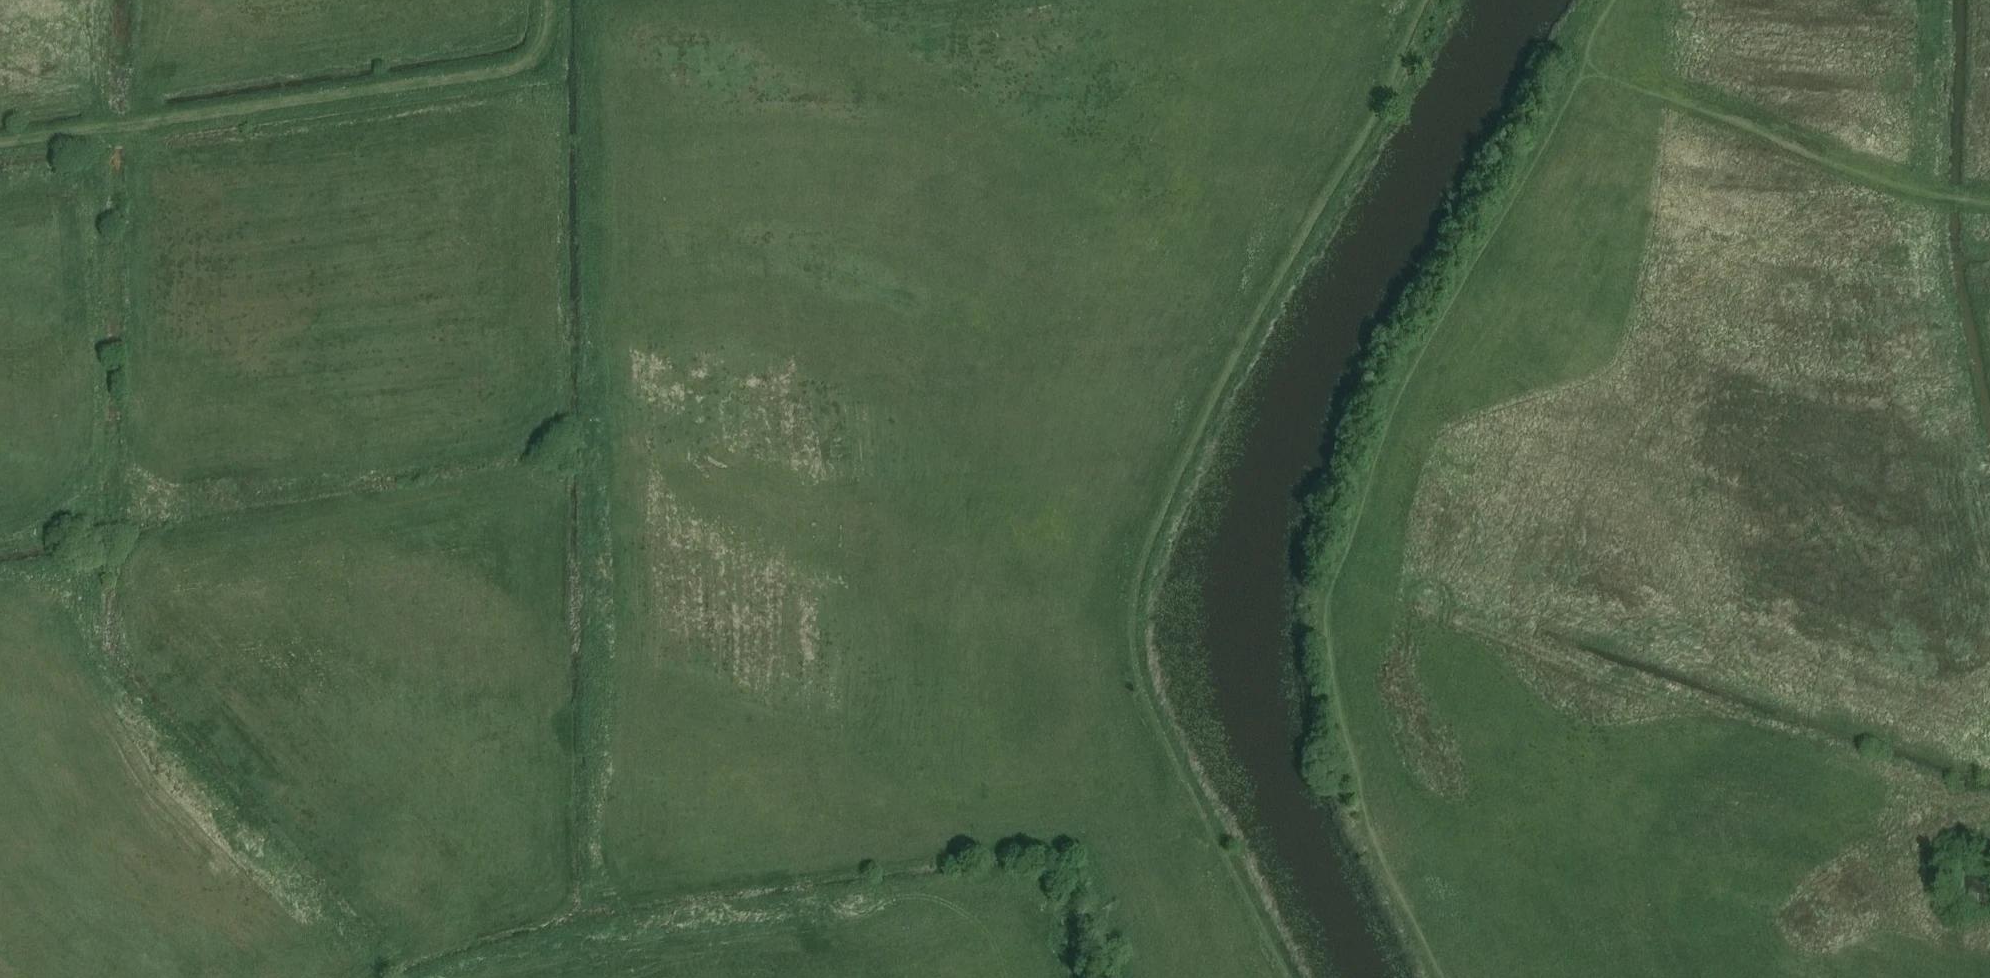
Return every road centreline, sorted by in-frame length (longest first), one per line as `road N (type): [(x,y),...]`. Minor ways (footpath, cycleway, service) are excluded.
road 1 (track): [(1431,0),(1385,103),(1209,403),(1148,547),(1127,634),(1165,757),(1284,977)]

